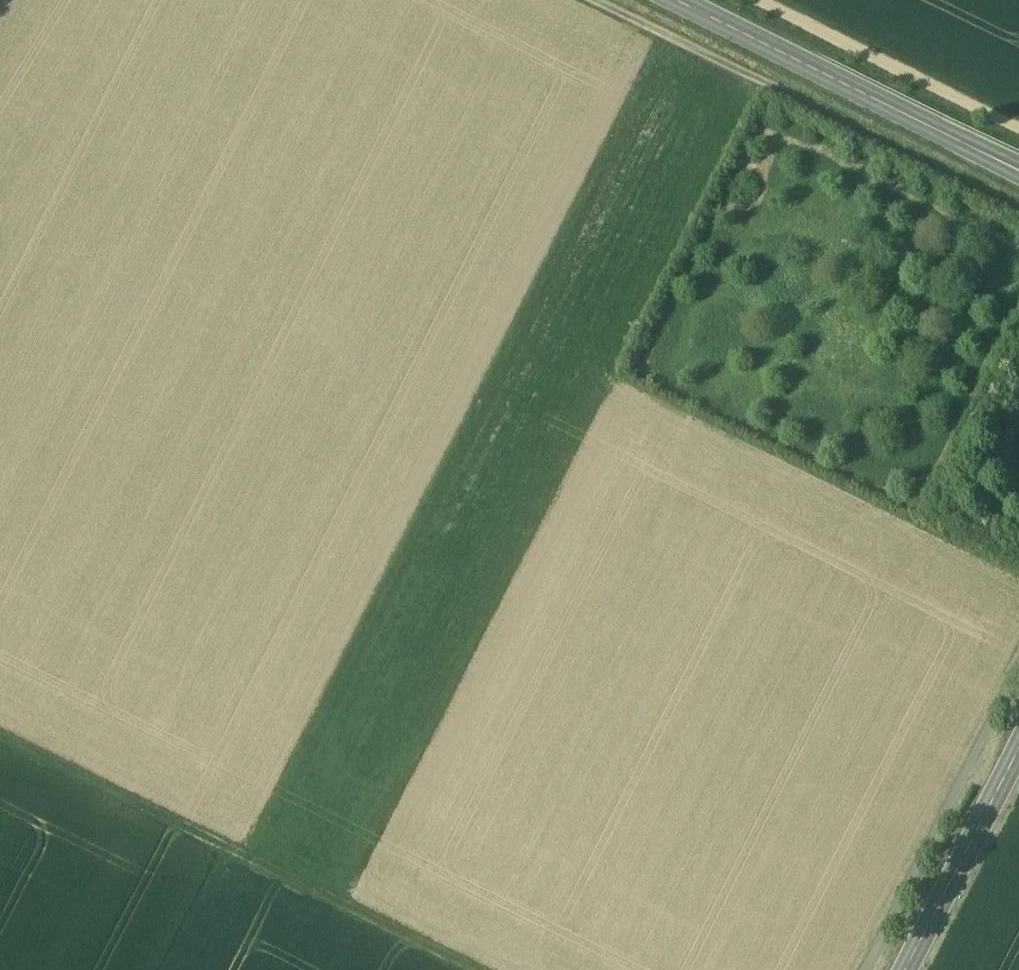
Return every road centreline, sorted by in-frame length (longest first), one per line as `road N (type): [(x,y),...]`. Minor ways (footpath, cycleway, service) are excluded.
road 1 (track): [(467,969),(0,740)]
road 2 (track): [(593,0),(1018,215)]
road 3 (tertiary): [(671,0),(1018,170)]
road 4 (track): [(756,0),(1018,130)]
road 5 (secondary): [(1018,748),(905,969)]

